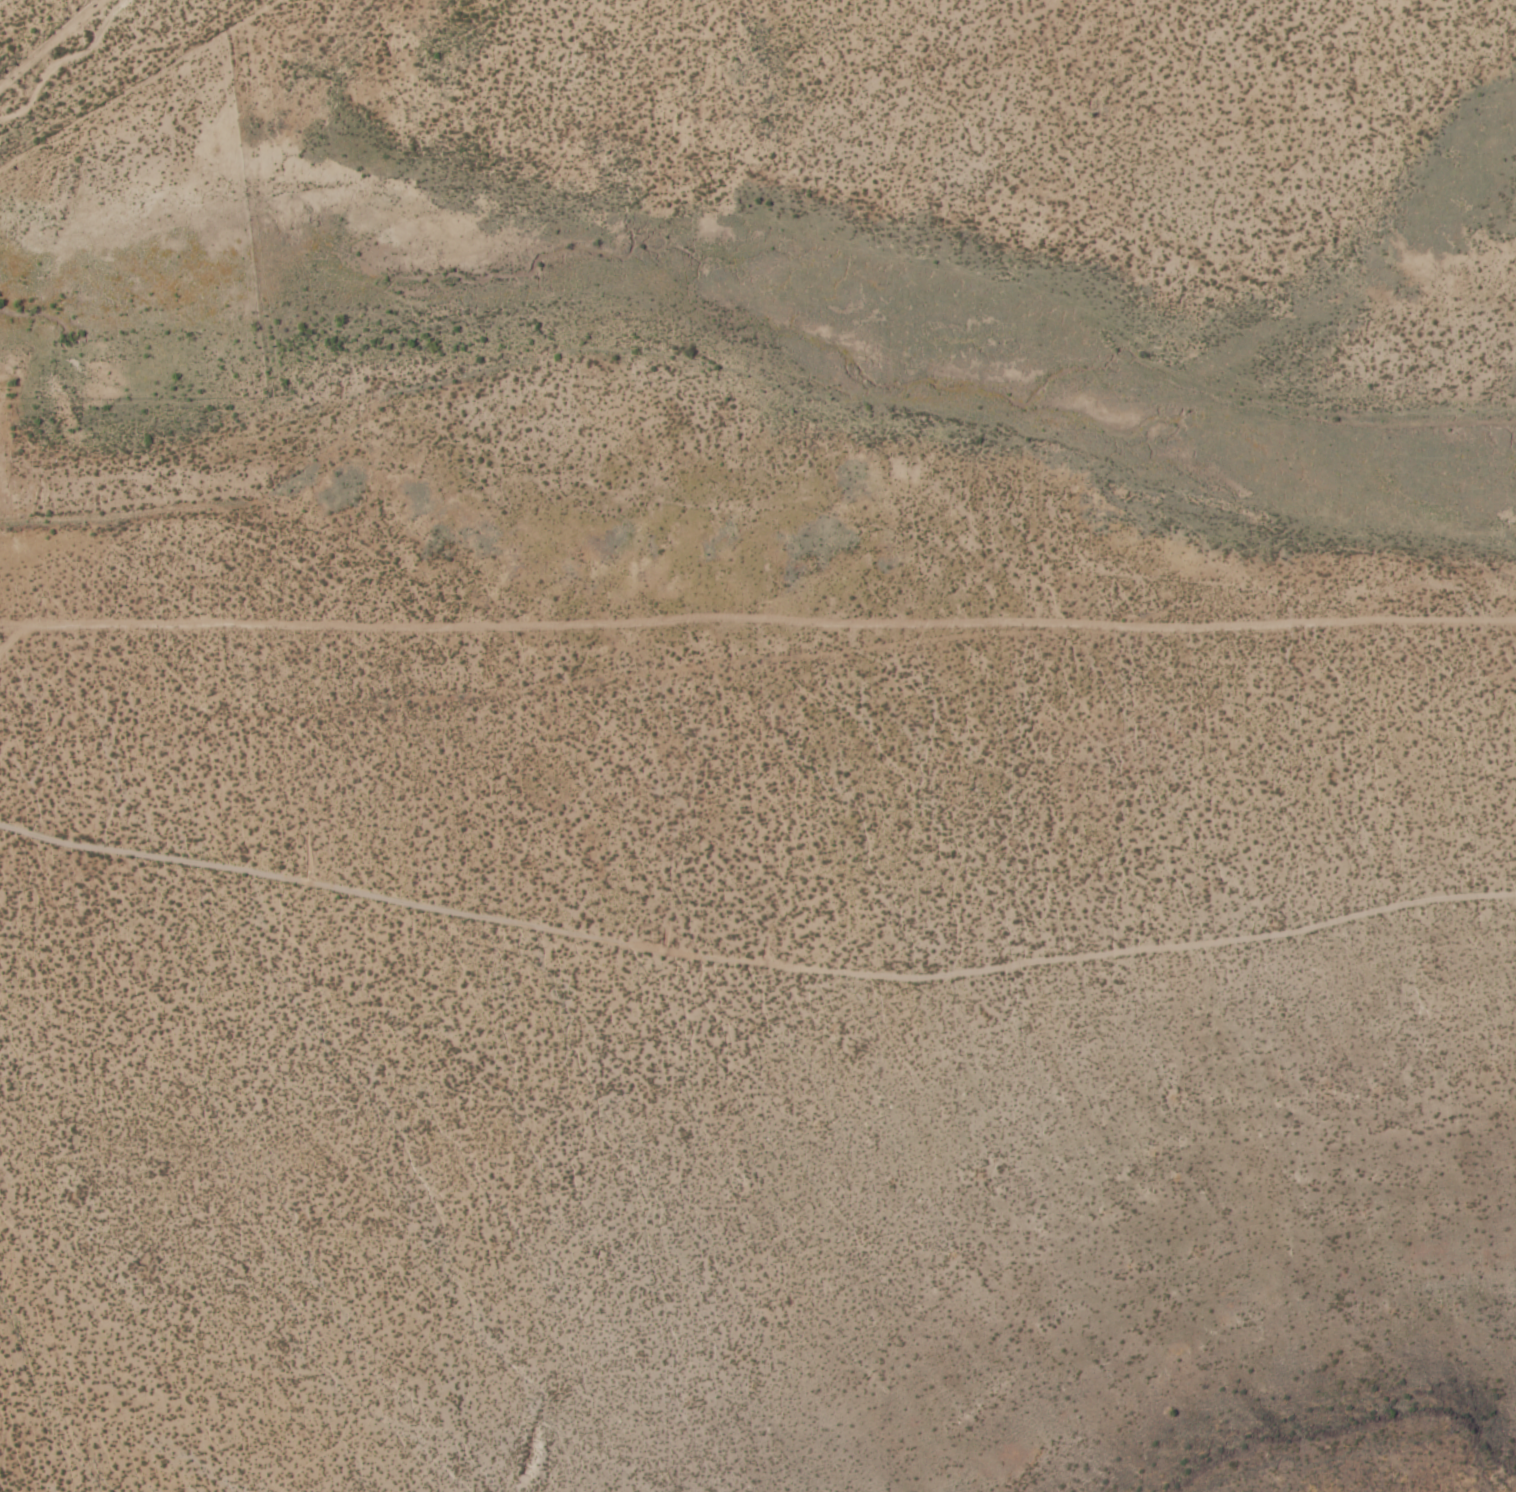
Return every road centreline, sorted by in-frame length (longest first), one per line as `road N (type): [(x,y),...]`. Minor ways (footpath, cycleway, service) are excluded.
road 1 (track): [(0,819),(670,947),(893,970),(1207,936),(1312,922),(1433,892),(1515,888)]
road 2 (track): [(118,0),(0,98)]

